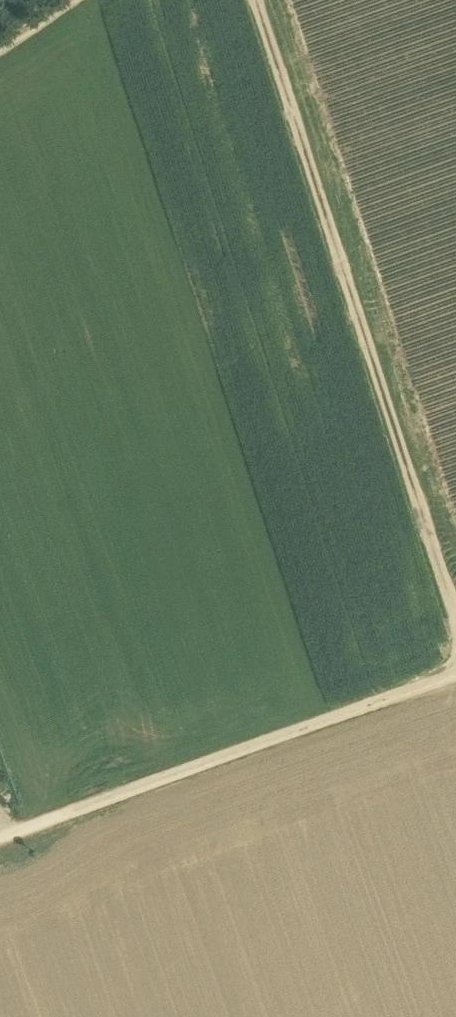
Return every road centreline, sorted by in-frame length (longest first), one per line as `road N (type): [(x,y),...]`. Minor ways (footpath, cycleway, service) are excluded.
road 1 (track): [(267,0),(455,577)]
road 2 (track): [(455,691),(0,856)]

